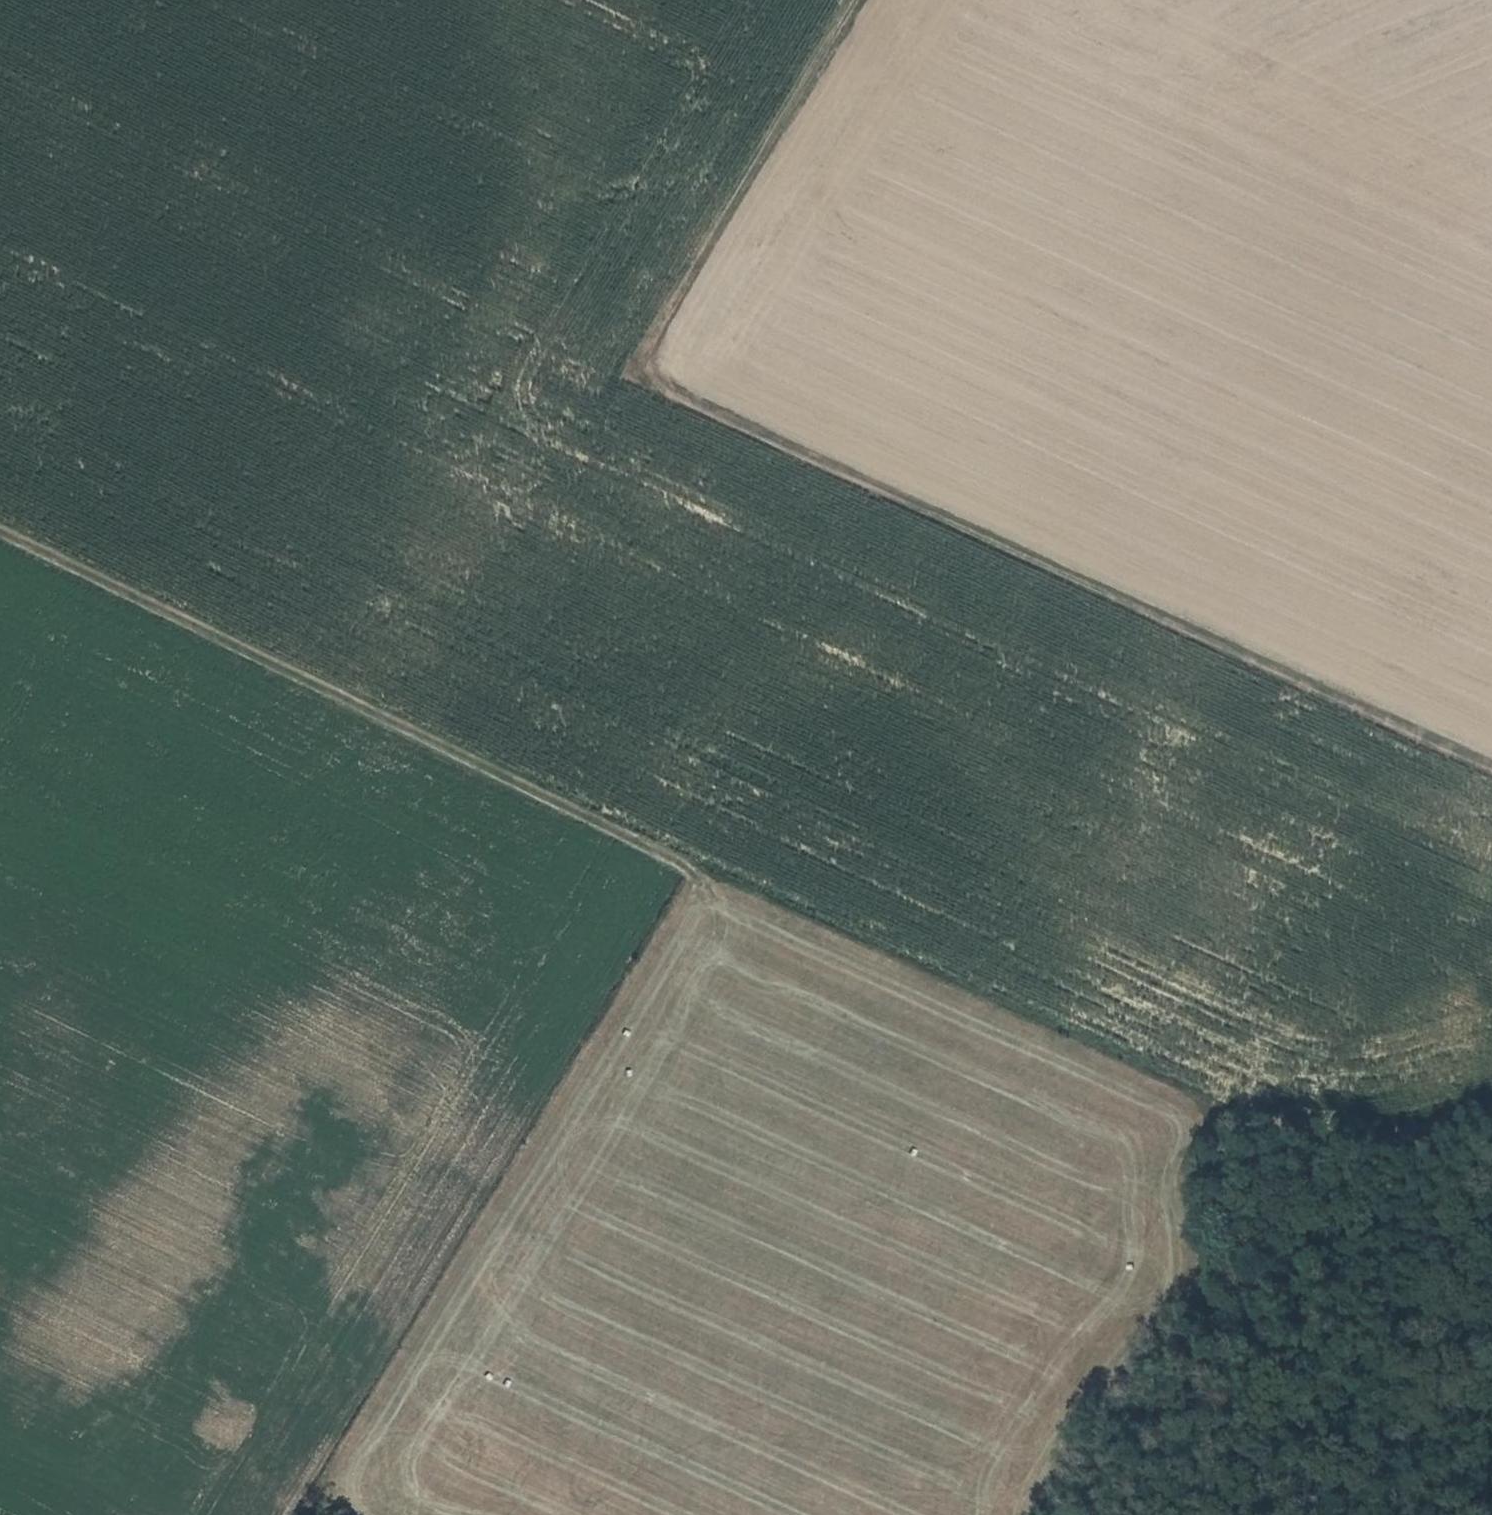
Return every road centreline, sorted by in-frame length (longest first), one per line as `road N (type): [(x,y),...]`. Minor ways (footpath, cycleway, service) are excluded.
road 1 (track): [(1491,772),(641,372),(861,0)]
road 2 (track): [(0,530),(690,871)]

